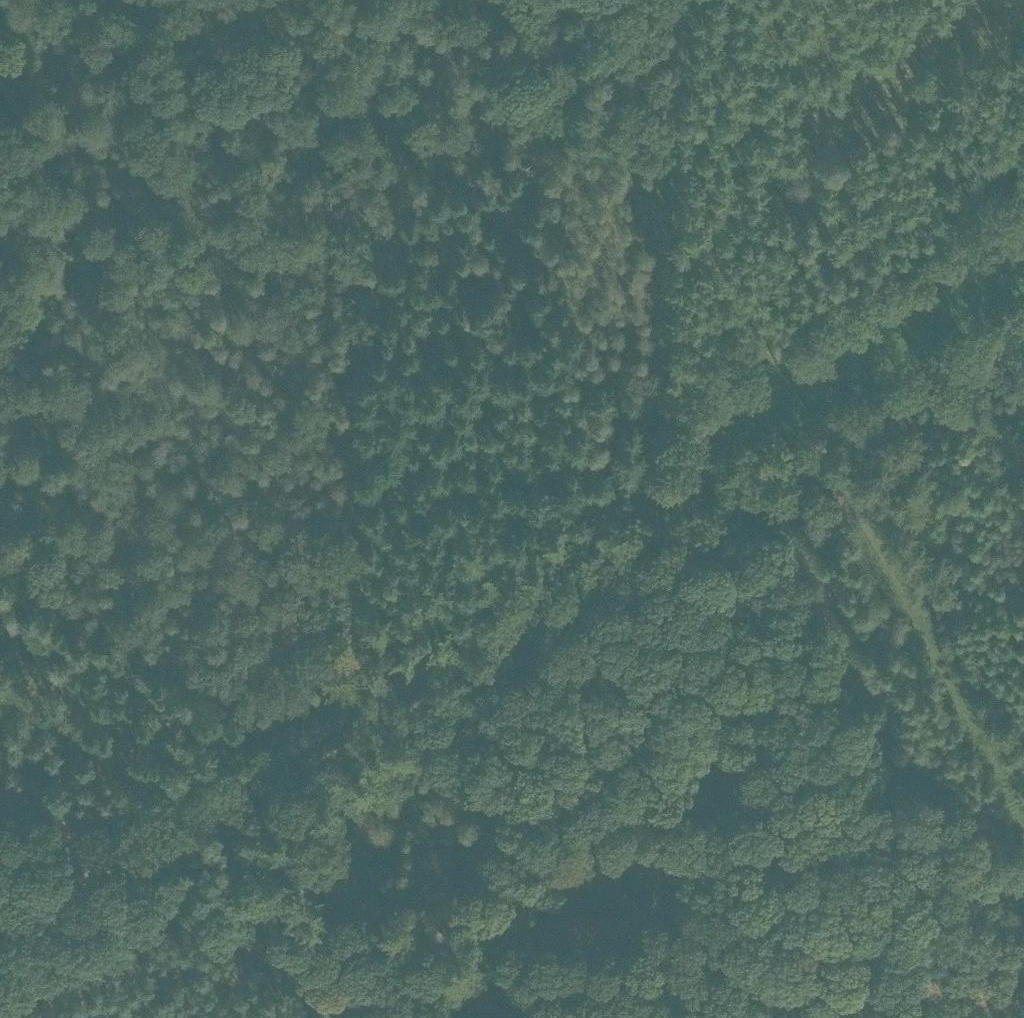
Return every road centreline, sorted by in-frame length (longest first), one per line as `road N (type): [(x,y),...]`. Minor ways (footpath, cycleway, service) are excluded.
road 1 (unclassified): [(803,439),(0,916)]
road 2 (track): [(105,854),(290,978),(337,1017)]
road 3 (unclassified): [(803,439),(1023,319)]

